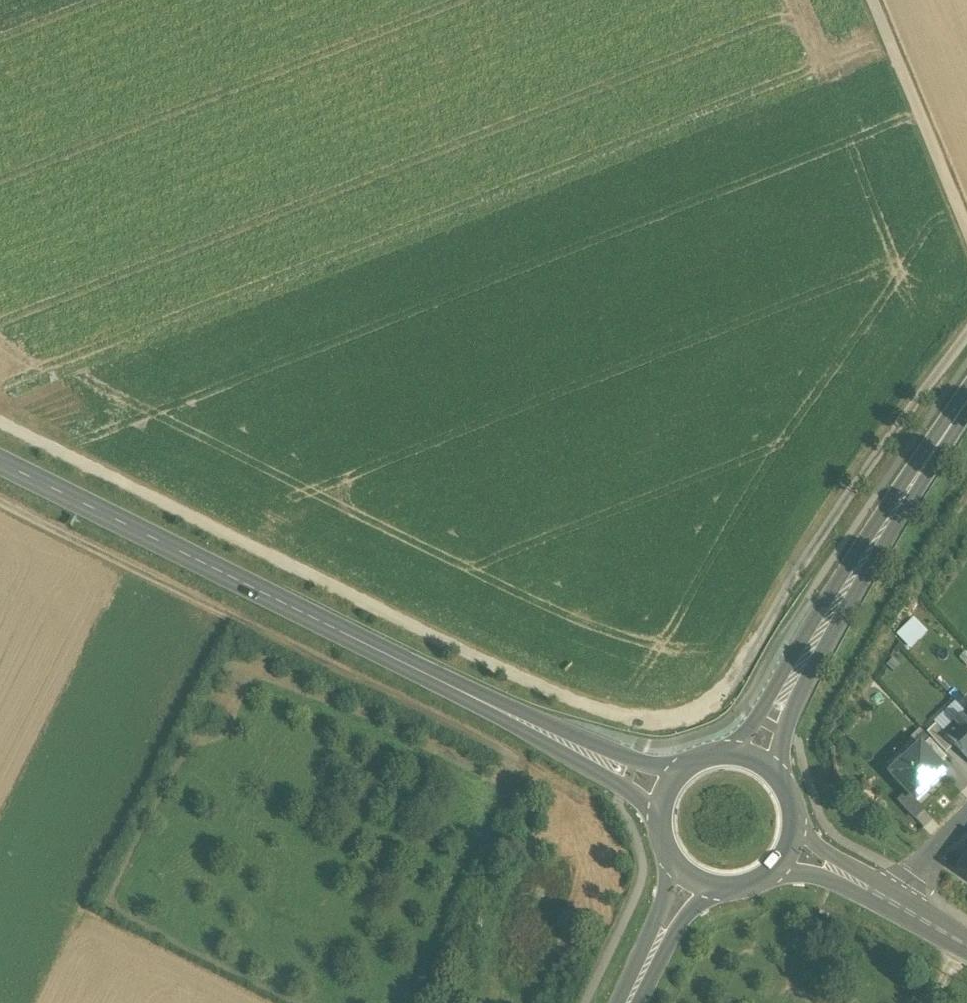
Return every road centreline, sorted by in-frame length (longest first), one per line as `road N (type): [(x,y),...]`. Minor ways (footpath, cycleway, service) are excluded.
road 1 (track): [(0,423),(494,666),(654,727),(692,722),(726,694),(820,536),(966,336)]
road 2 (tertiary): [(0,463),(672,791)]
road 3 (track): [(0,502),(543,779)]
road 4 (secondary): [(966,404),(842,595),(753,761)]
road 5 (track): [(966,231),(872,0)]
road 6 (secondary): [(697,877),(633,1002)]

